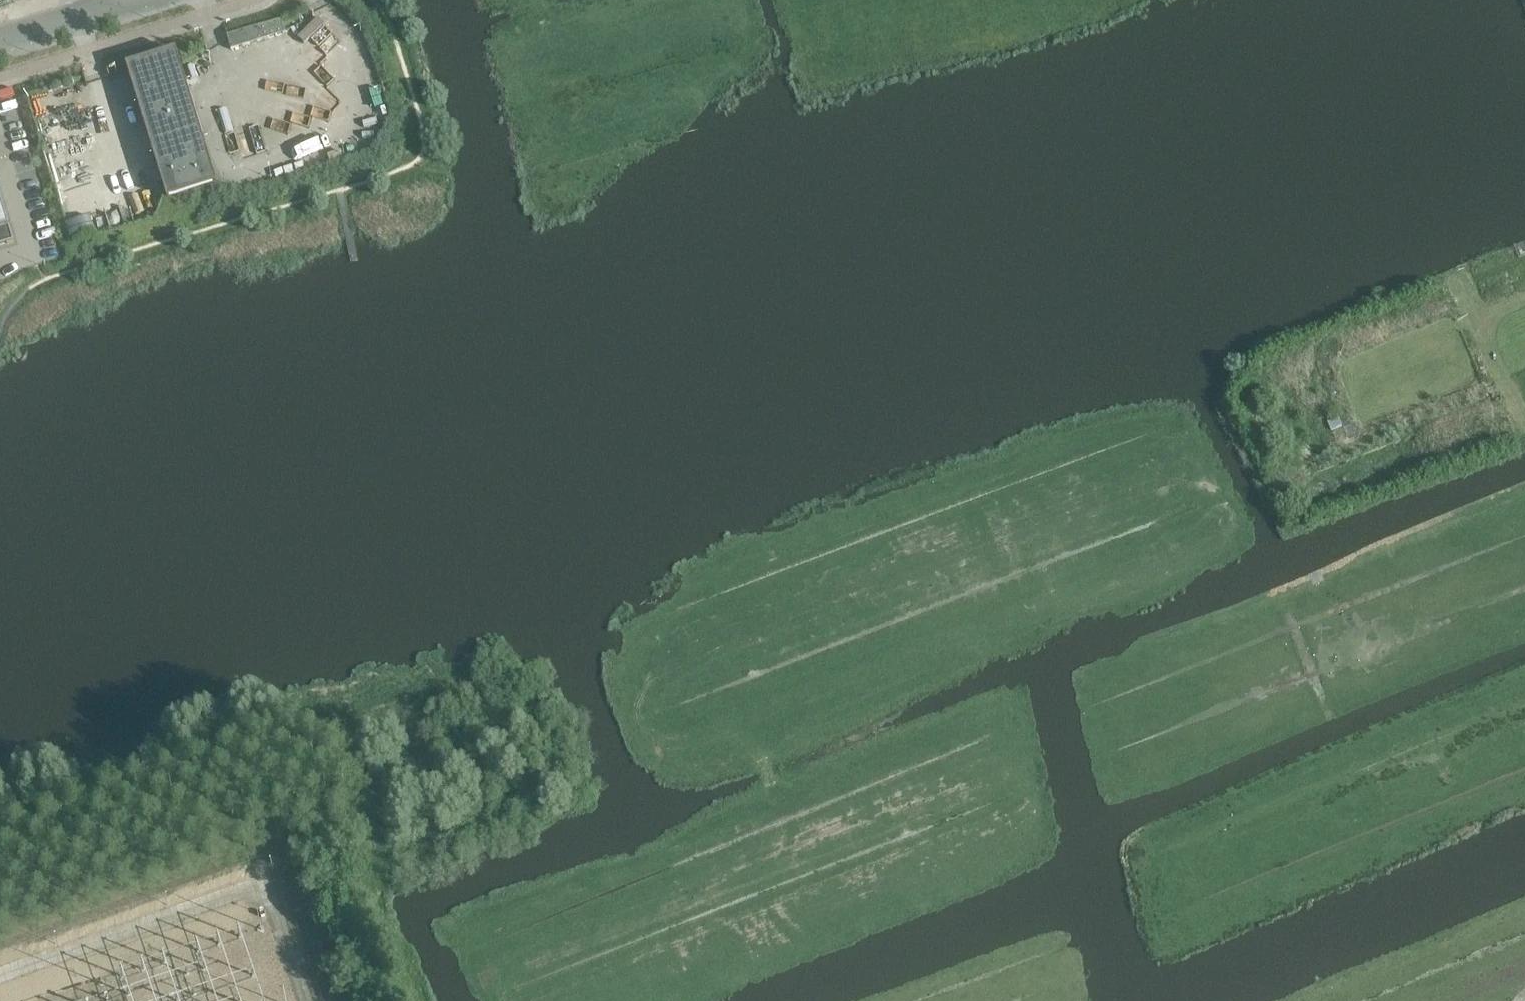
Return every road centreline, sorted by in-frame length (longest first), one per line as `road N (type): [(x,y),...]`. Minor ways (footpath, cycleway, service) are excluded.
road 1 (unclassified): [(0,41),(133,0)]
road 2 (track): [(1524,306),(1487,327),(1524,416)]

